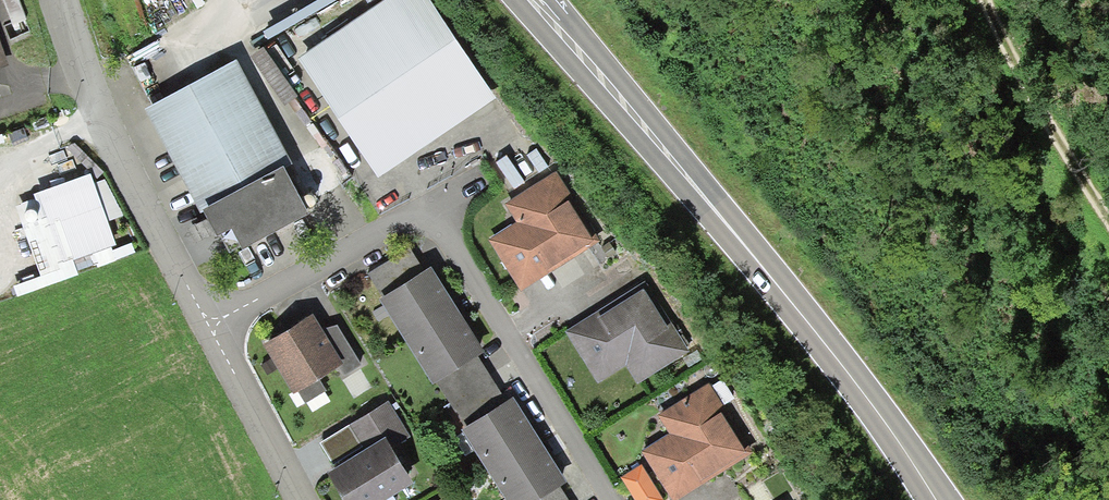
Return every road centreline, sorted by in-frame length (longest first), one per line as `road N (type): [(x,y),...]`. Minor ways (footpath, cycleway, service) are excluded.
road 1 (primary): [(540,0),(762,269),(932,499)]
road 2 (residential): [(204,327),(77,84),(54,0)]
road 3 (residential): [(424,206),(607,499)]
road 4 (track): [(976,0),(992,42),(1108,233)]
road 5 (residential): [(204,327),(424,206)]
road 6 (residential): [(294,499),(204,327)]

